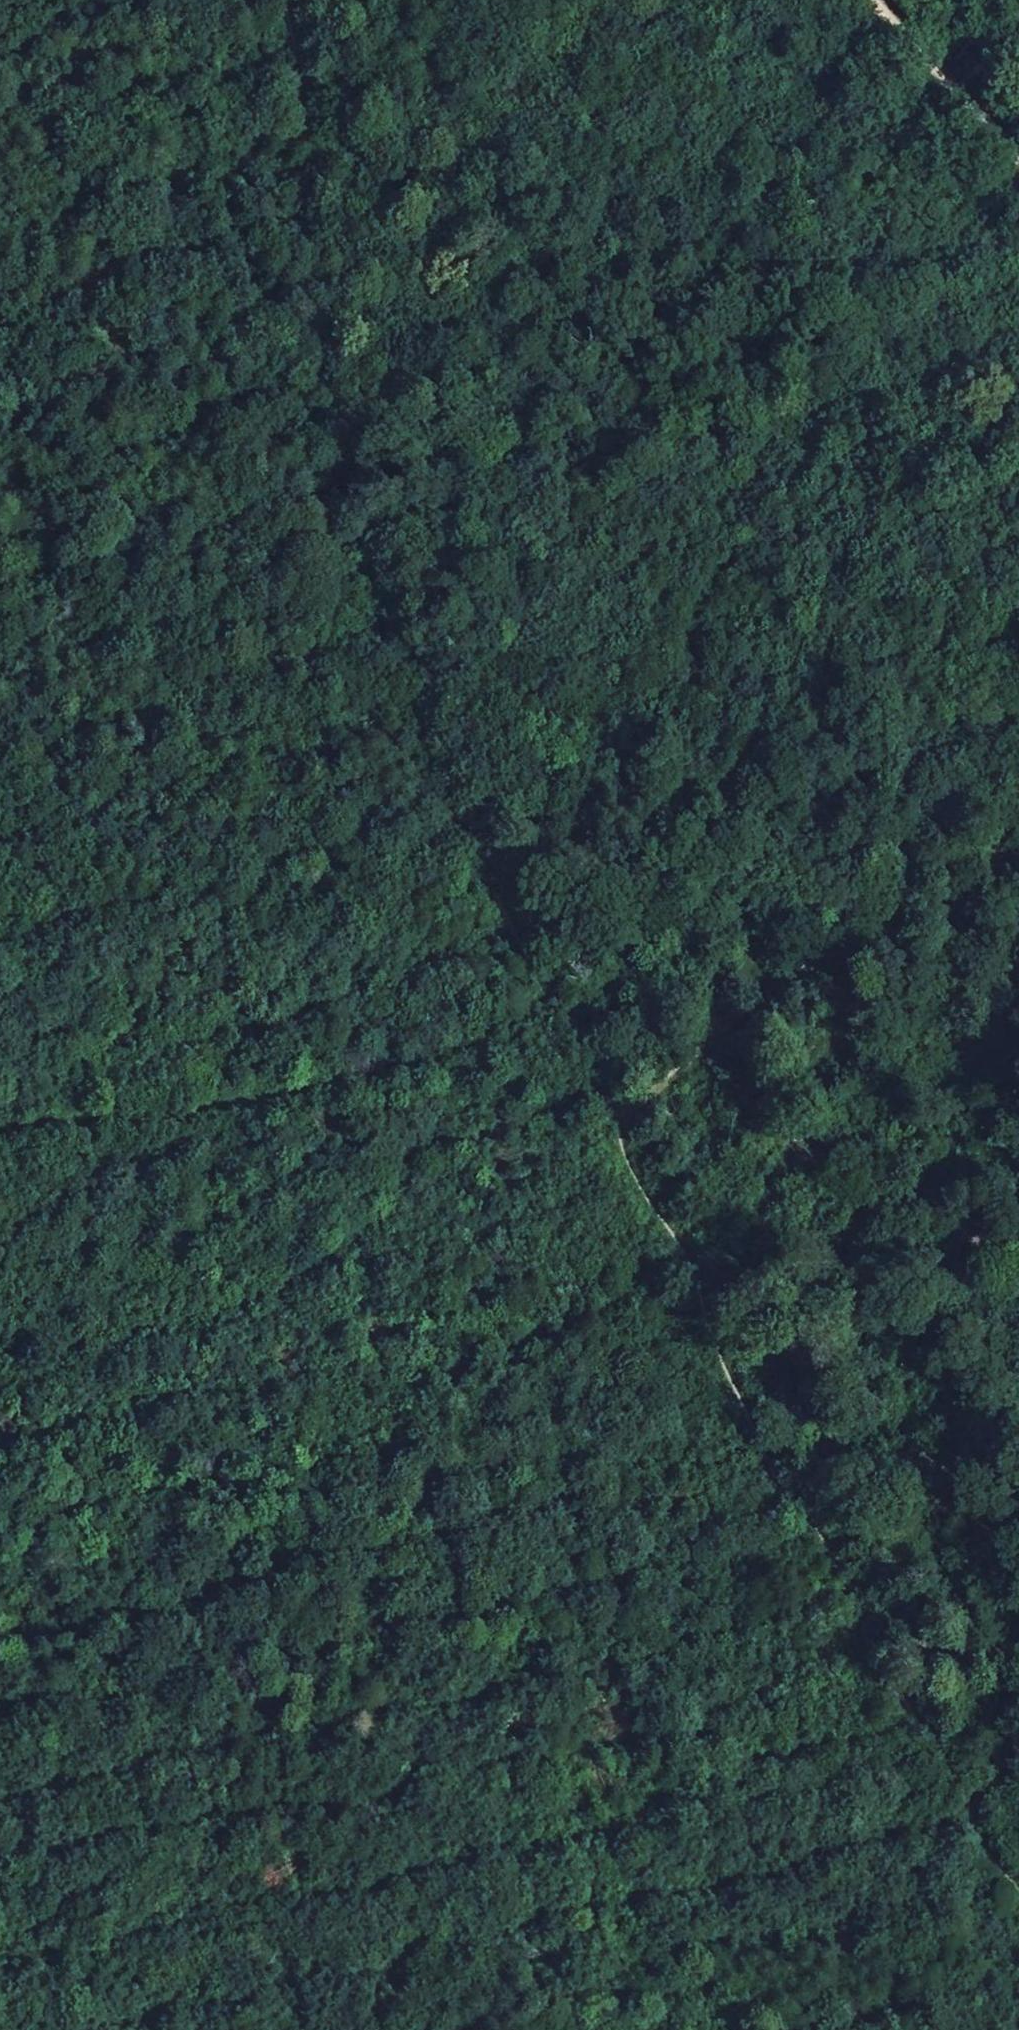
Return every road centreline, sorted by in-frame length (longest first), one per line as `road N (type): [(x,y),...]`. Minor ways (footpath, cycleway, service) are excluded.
road 1 (track): [(871,0),(1018,168)]

